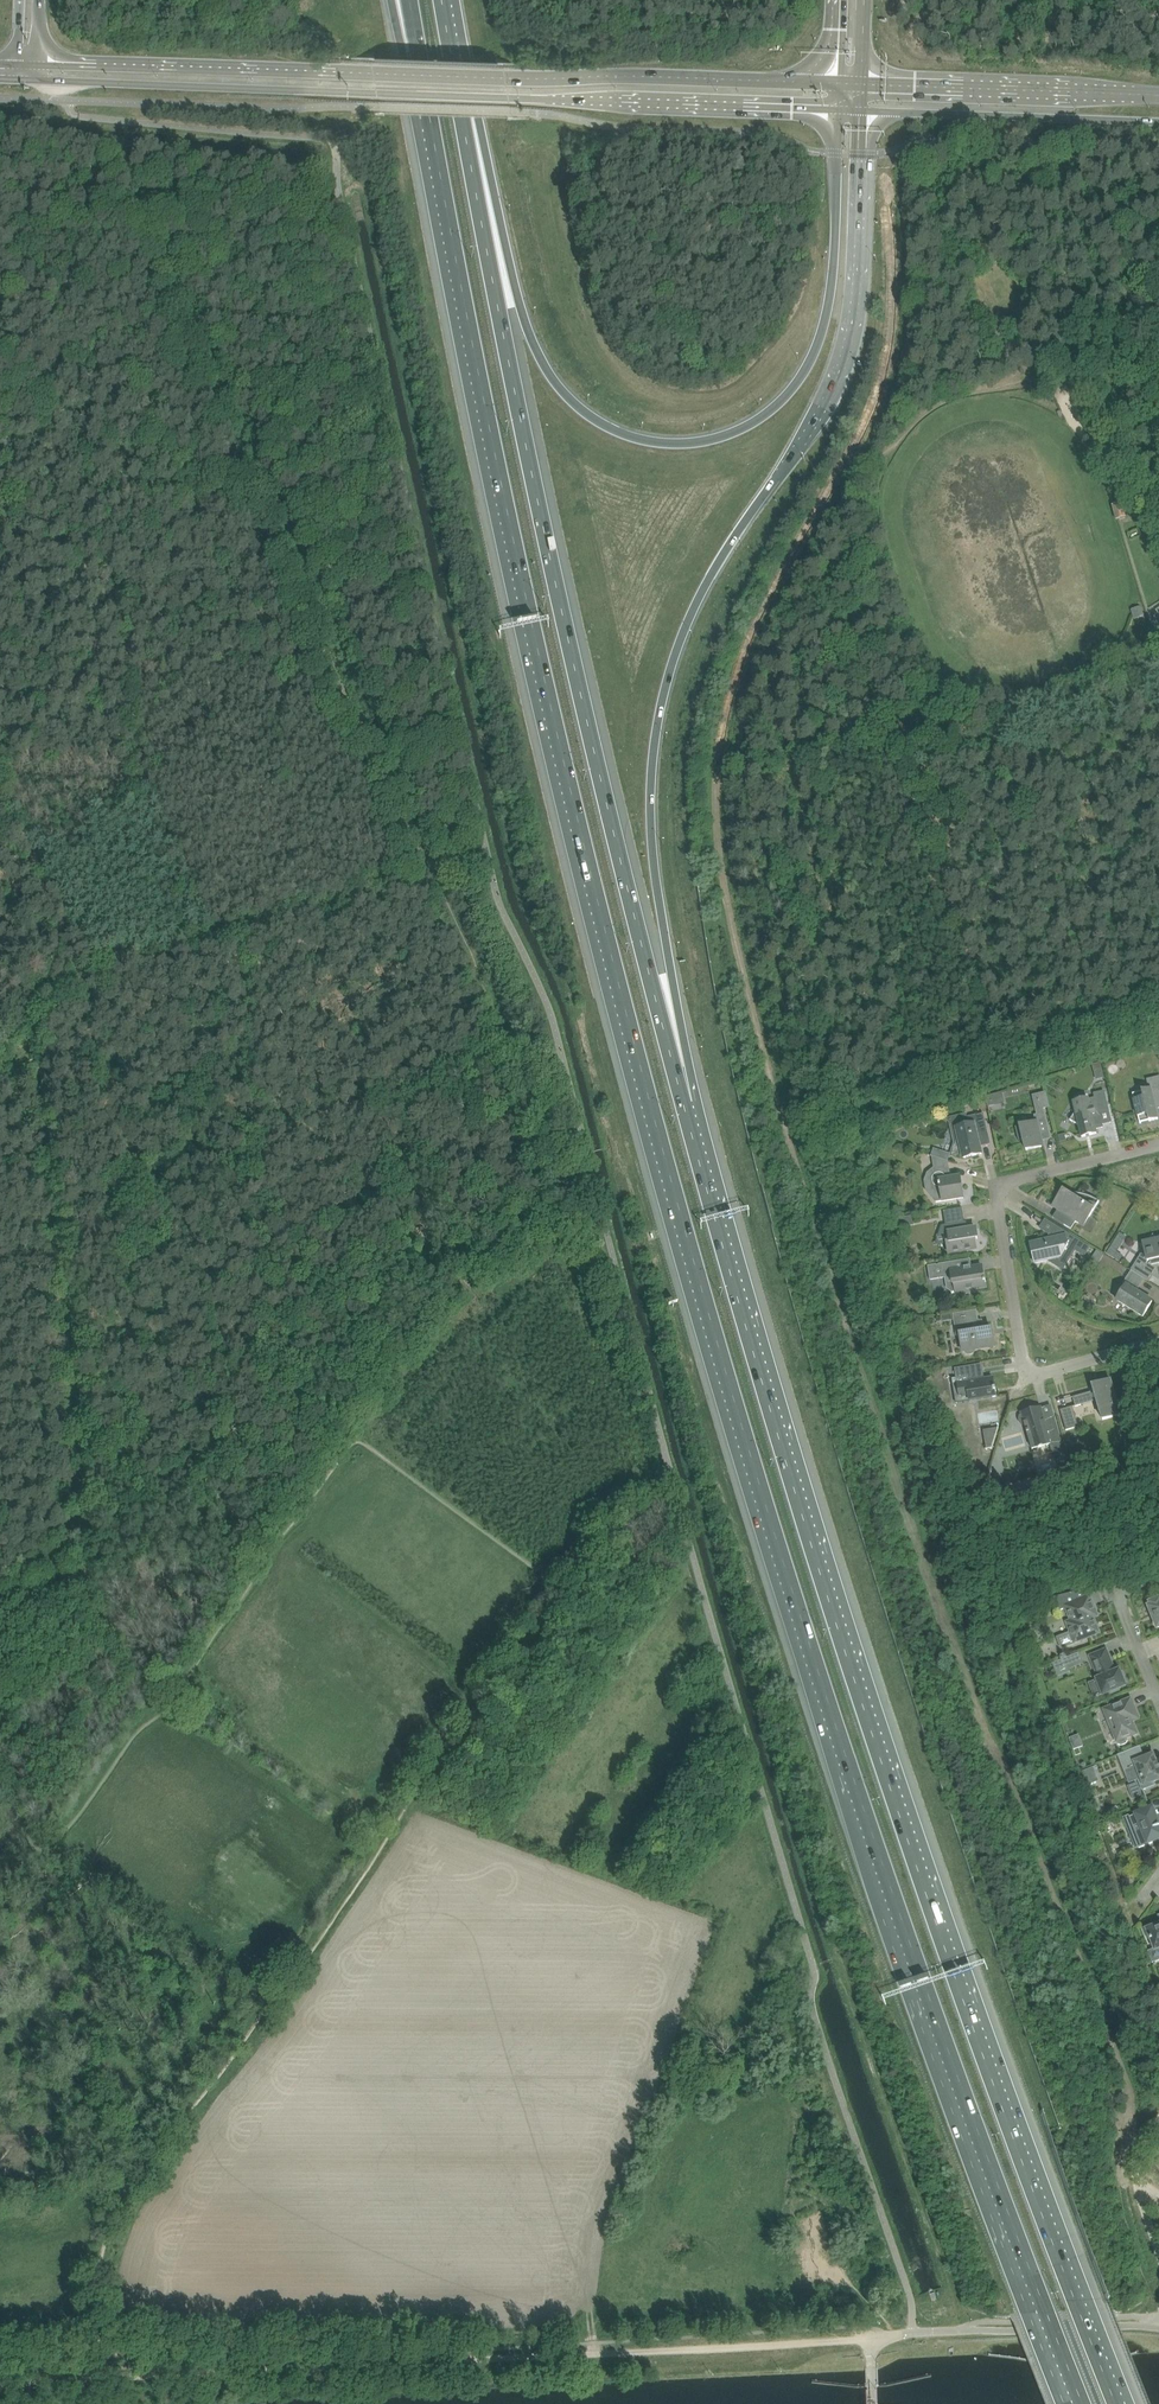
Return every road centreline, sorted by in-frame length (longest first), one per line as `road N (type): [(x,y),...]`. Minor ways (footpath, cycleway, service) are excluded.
road 1 (motorway): [(425,90),(565,772),(718,1352),(917,1965),(1083,2403)]
road 2 (motorway): [(1116,2403),(917,1872),(683,1106)]
road 3 (track): [(675,1488),(621,1511),(590,1537),(146,2159),(111,2217),(86,2283),(97,2381)]
road 4 (motorway): [(683,1106),(534,488),(453,66)]
road 5 (motorway): [(683,1106),(681,1021),(650,827),(657,717),(705,584),(838,377),(856,284),(863,111)]
road 6 (motorway): [(837,110),(836,247),(819,336),(802,376),(748,427),(665,445),(610,431),(552,382),(523,325),(480,130),(453,66)]
road 7 (secondary): [(37,80),(837,110)]
road 8 (secondary): [(837,85),(38,64)]
road 9 (track): [(104,144),(270,541),(430,871)]
road 10 (track): [(97,2381),(884,2337)]
road 11 (track): [(32,1059),(88,1516),(84,1563)]
road 12 (residential): [(1158,1343),(1043,1373),(1023,1362),(994,1190),(1158,1147)]
road 13 (track): [(1158,529),(1065,381),(1016,381),(983,254)]
road 14 (unclassified): [(873,2403),(871,2353),(888,2336),(1158,2328)]
road 15 (track): [(0,133),(338,174)]
road 16 (tertiary): [(863,111),(1158,123)]
road 17 (tertiary): [(1158,96),(863,86)]
road 18 (track): [(95,975),(41,993),(29,1011),(32,1059),(0,1064)]
road 19 (residential): [(1158,1701),(1120,1602),(1132,1583),(1158,1578)]

